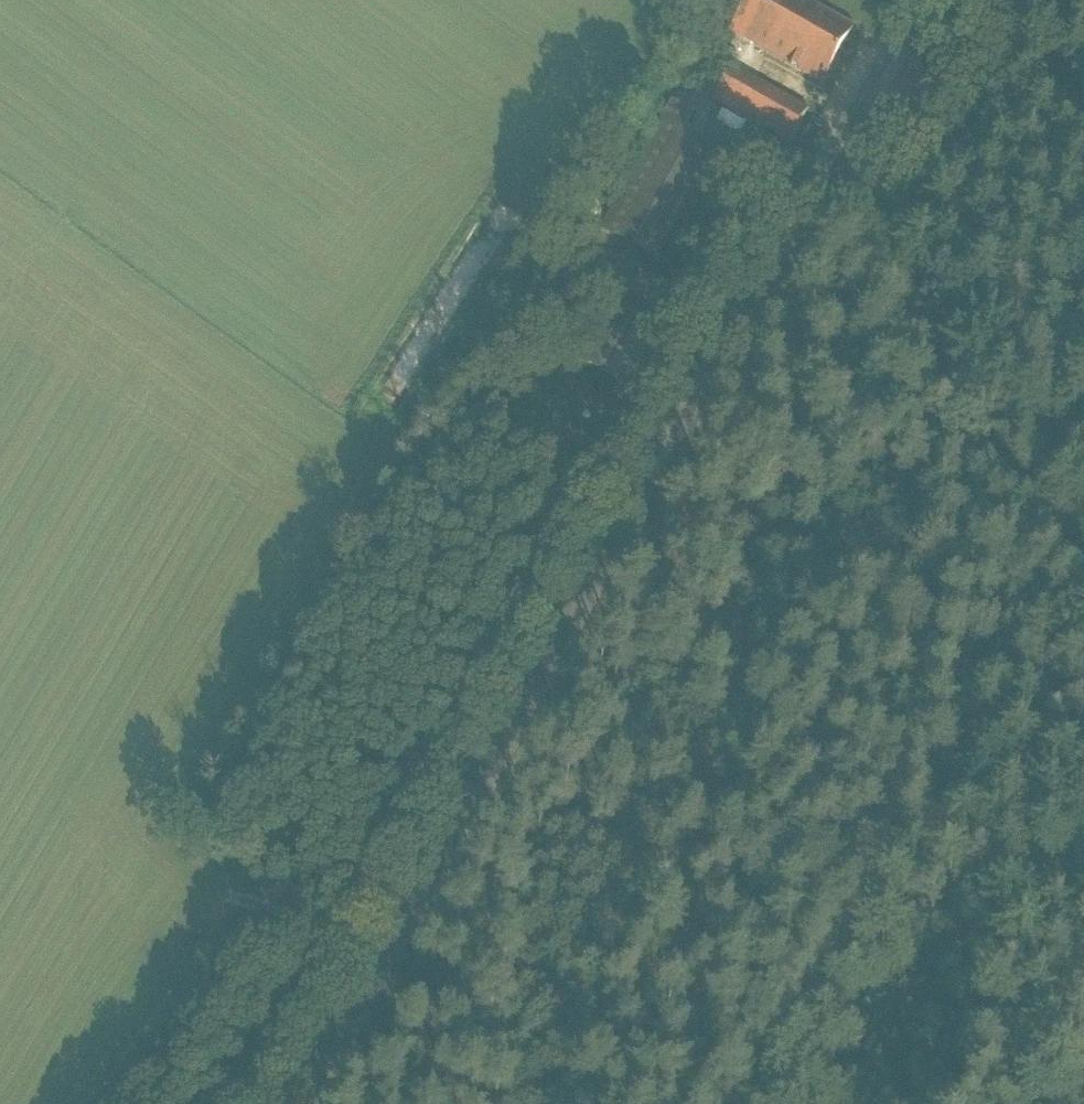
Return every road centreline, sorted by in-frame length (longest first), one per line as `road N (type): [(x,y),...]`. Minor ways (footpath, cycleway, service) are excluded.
road 1 (unclassified): [(294,1103),(427,909),(914,0)]
road 2 (track): [(1083,607),(736,1103)]
road 3 (track): [(818,178),(1083,568)]

